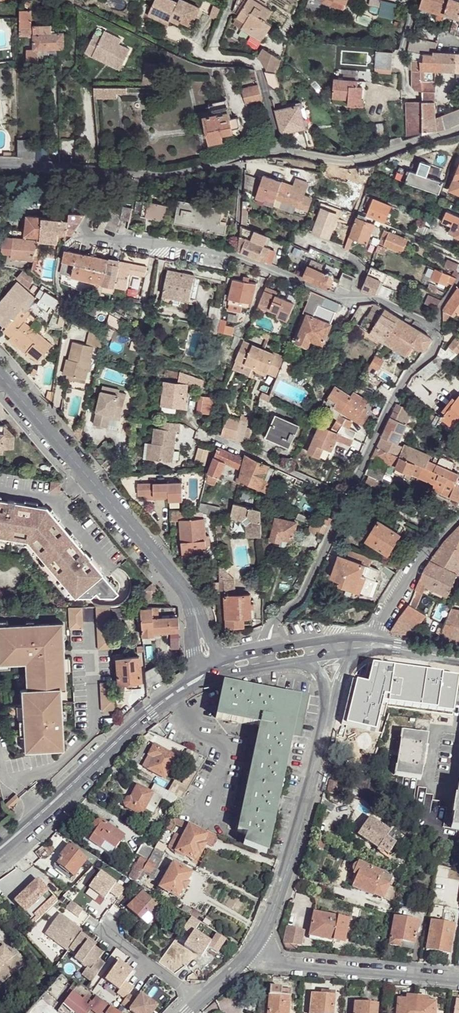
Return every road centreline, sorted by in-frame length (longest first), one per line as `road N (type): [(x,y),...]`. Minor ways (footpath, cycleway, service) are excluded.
road 1 (residential): [(432,327),(431,355),(397,393),(312,578),(272,629),(270,656)]
road 2 (tertiary): [(209,672),(187,593),(0,379)]
road 3 (residential): [(157,175),(264,151),(347,162),(458,133)]
road 4 (tertiary): [(331,647),(319,762),(260,942)]
road 5 (secondary): [(209,672),(0,846)]
road 6 (residential): [(235,256),(84,234),(97,209),(157,175)]
road 7 (residential): [(235,256),(347,303),(379,300),(432,327)]
road 8 (residential): [(458,980),(295,967),(260,942)]
road 9 (residential): [(0,163),(157,175)]
road 10 (residential): [(458,518),(420,558),(371,642)]

